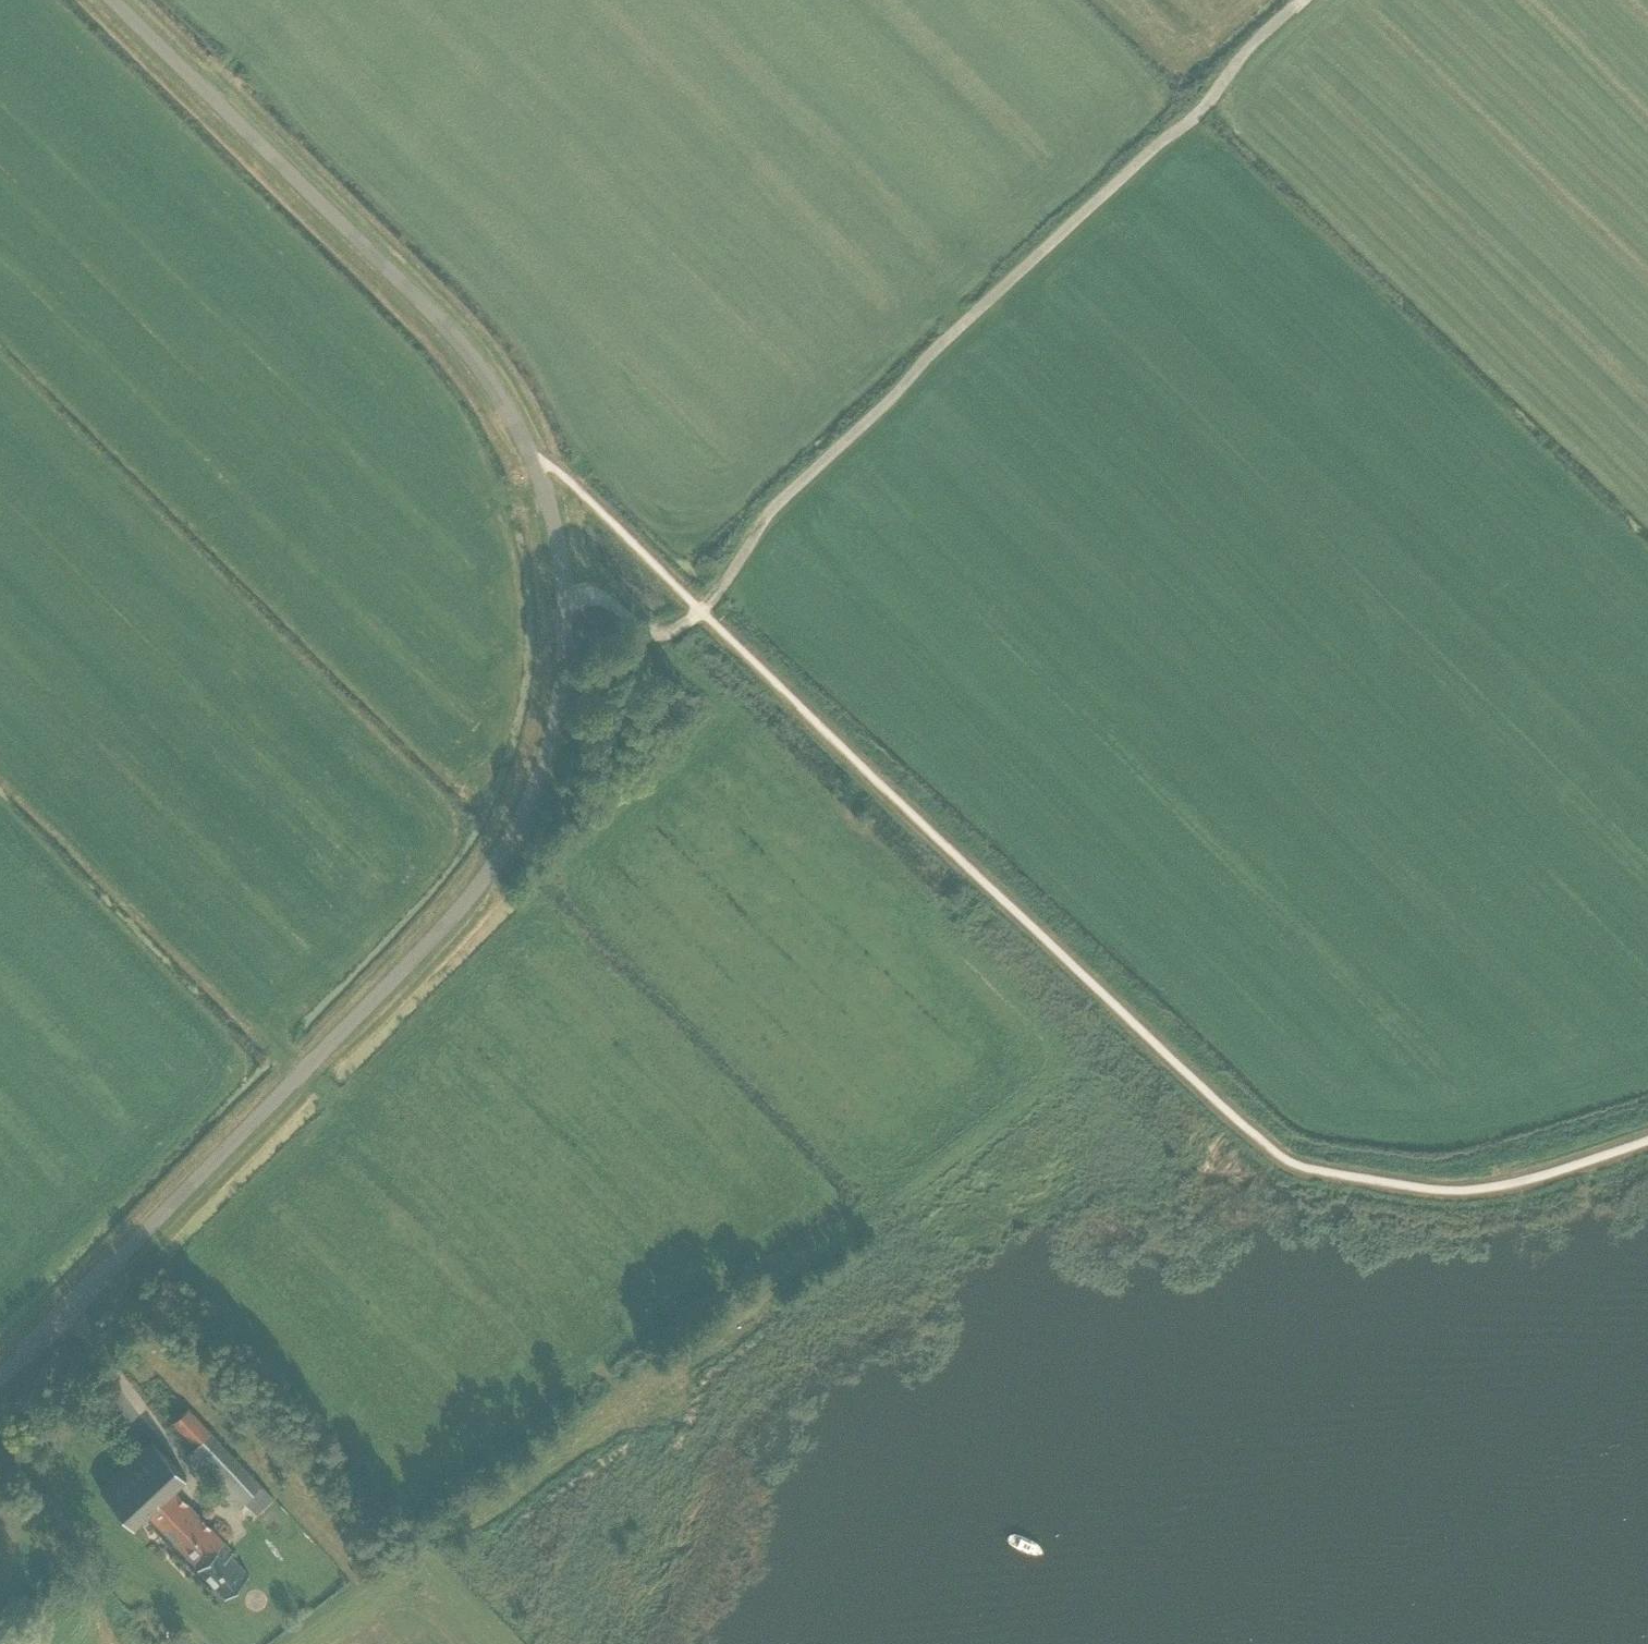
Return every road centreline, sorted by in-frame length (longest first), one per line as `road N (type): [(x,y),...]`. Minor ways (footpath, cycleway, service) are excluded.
road 1 (unclassified): [(0,1383),(469,908),(540,779),(566,651),(566,590),(553,520),(511,409),(422,302),(112,0)]
road 2 (track): [(566,590),(585,592),(654,638),(702,612),(740,568),(771,511),(1314,0)]

